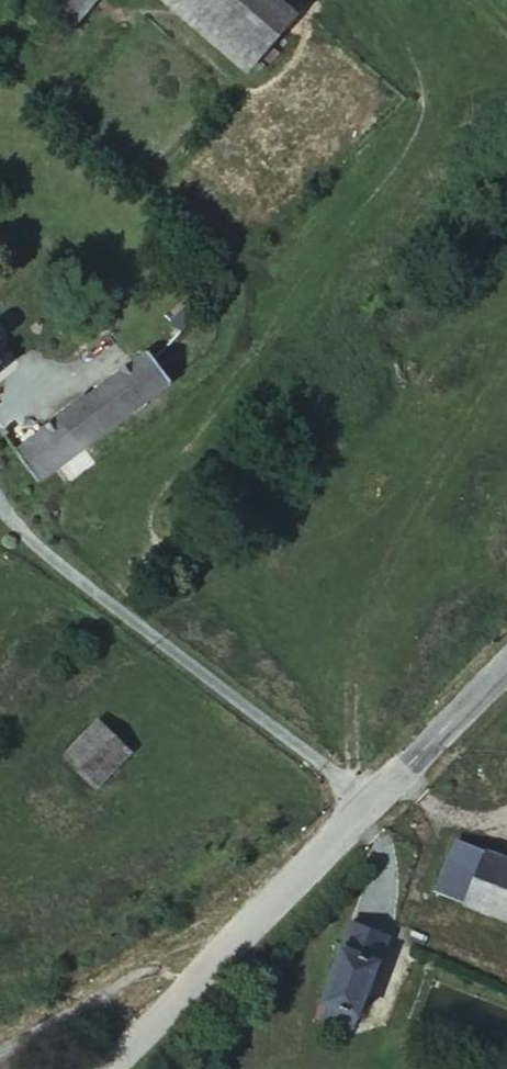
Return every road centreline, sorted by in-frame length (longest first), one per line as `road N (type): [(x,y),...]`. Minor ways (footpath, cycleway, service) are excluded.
road 1 (unclassified): [(506,667),(112,1068)]

